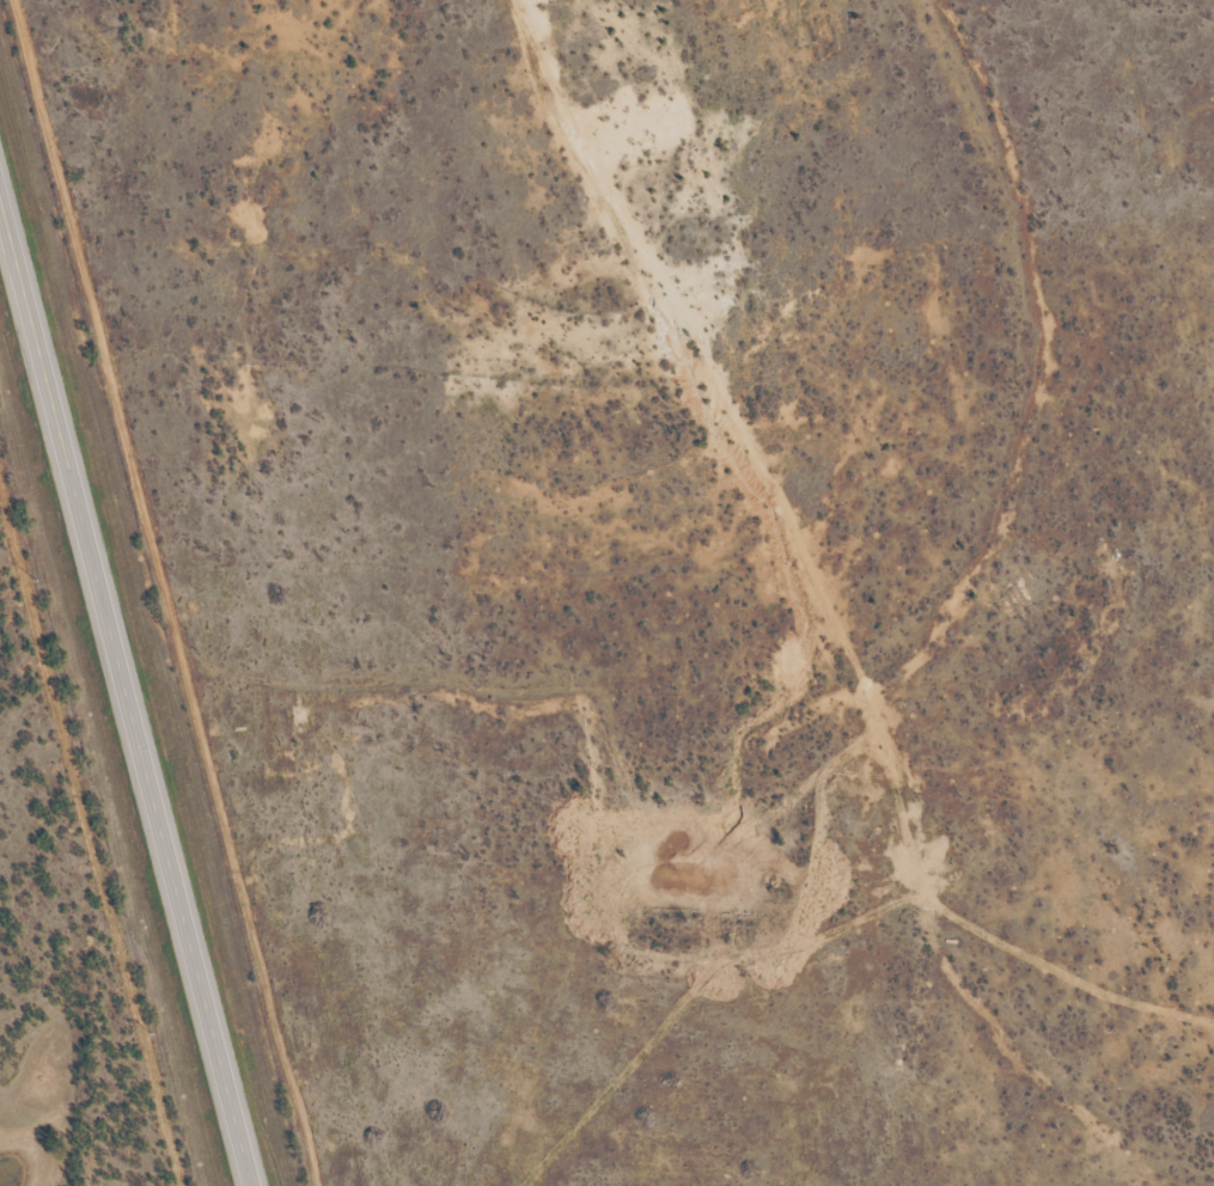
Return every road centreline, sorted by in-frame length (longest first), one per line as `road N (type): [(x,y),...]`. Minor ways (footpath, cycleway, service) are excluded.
road 1 (primary): [(251,1185),(0,191)]

